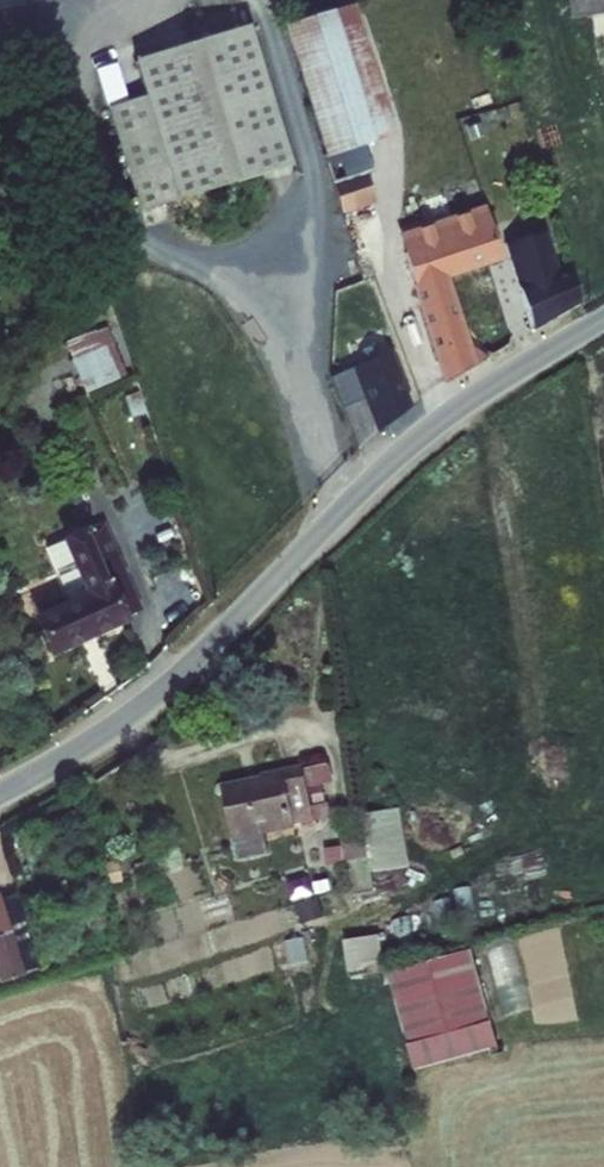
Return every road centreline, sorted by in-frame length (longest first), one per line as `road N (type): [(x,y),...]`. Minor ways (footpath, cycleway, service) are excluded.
road 1 (residential): [(603,319),(477,396),(402,453),(203,656),(132,714),(0,794)]

